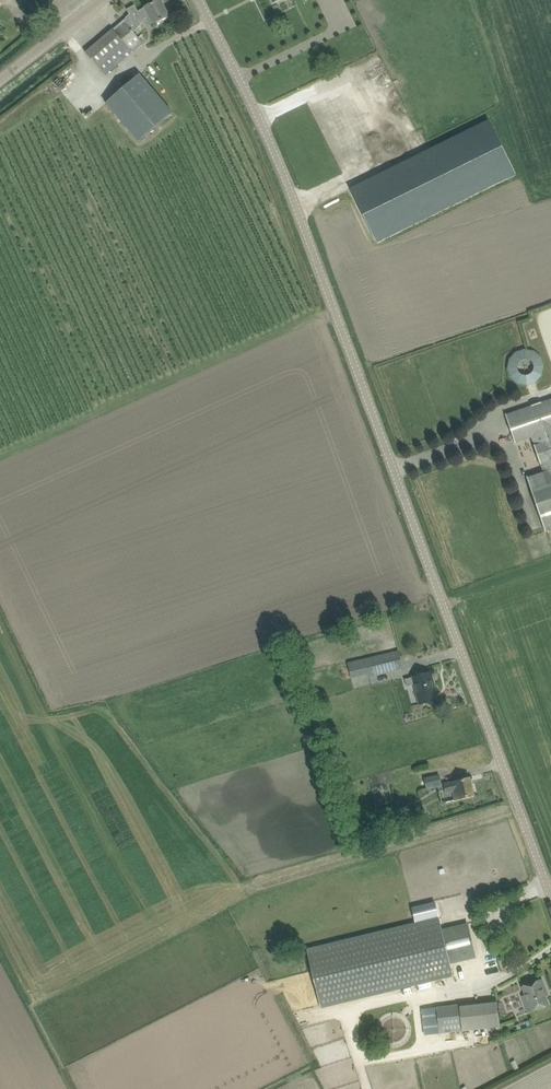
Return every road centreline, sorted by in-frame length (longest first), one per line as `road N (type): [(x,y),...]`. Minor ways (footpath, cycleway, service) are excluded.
road 1 (unclassified): [(550,890),(272,142),(199,0)]
road 2 (tertiary): [(0,81),(105,0)]

